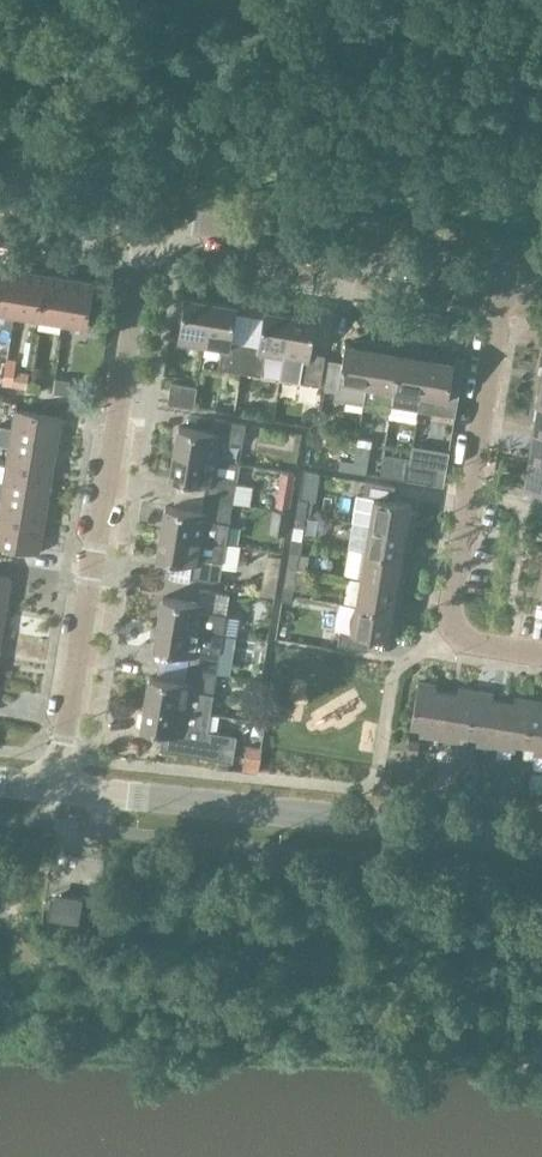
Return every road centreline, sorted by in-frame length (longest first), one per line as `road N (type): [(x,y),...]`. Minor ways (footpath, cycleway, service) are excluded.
road 1 (residential): [(55,788),(147,216)]
road 2 (unclassified): [(541,841),(55,788)]
road 3 (residential): [(541,654),(464,641),(448,617),(504,275)]
road 4 (residential): [(504,275),(147,216)]
road 5 (residential): [(147,216),(0,191)]

